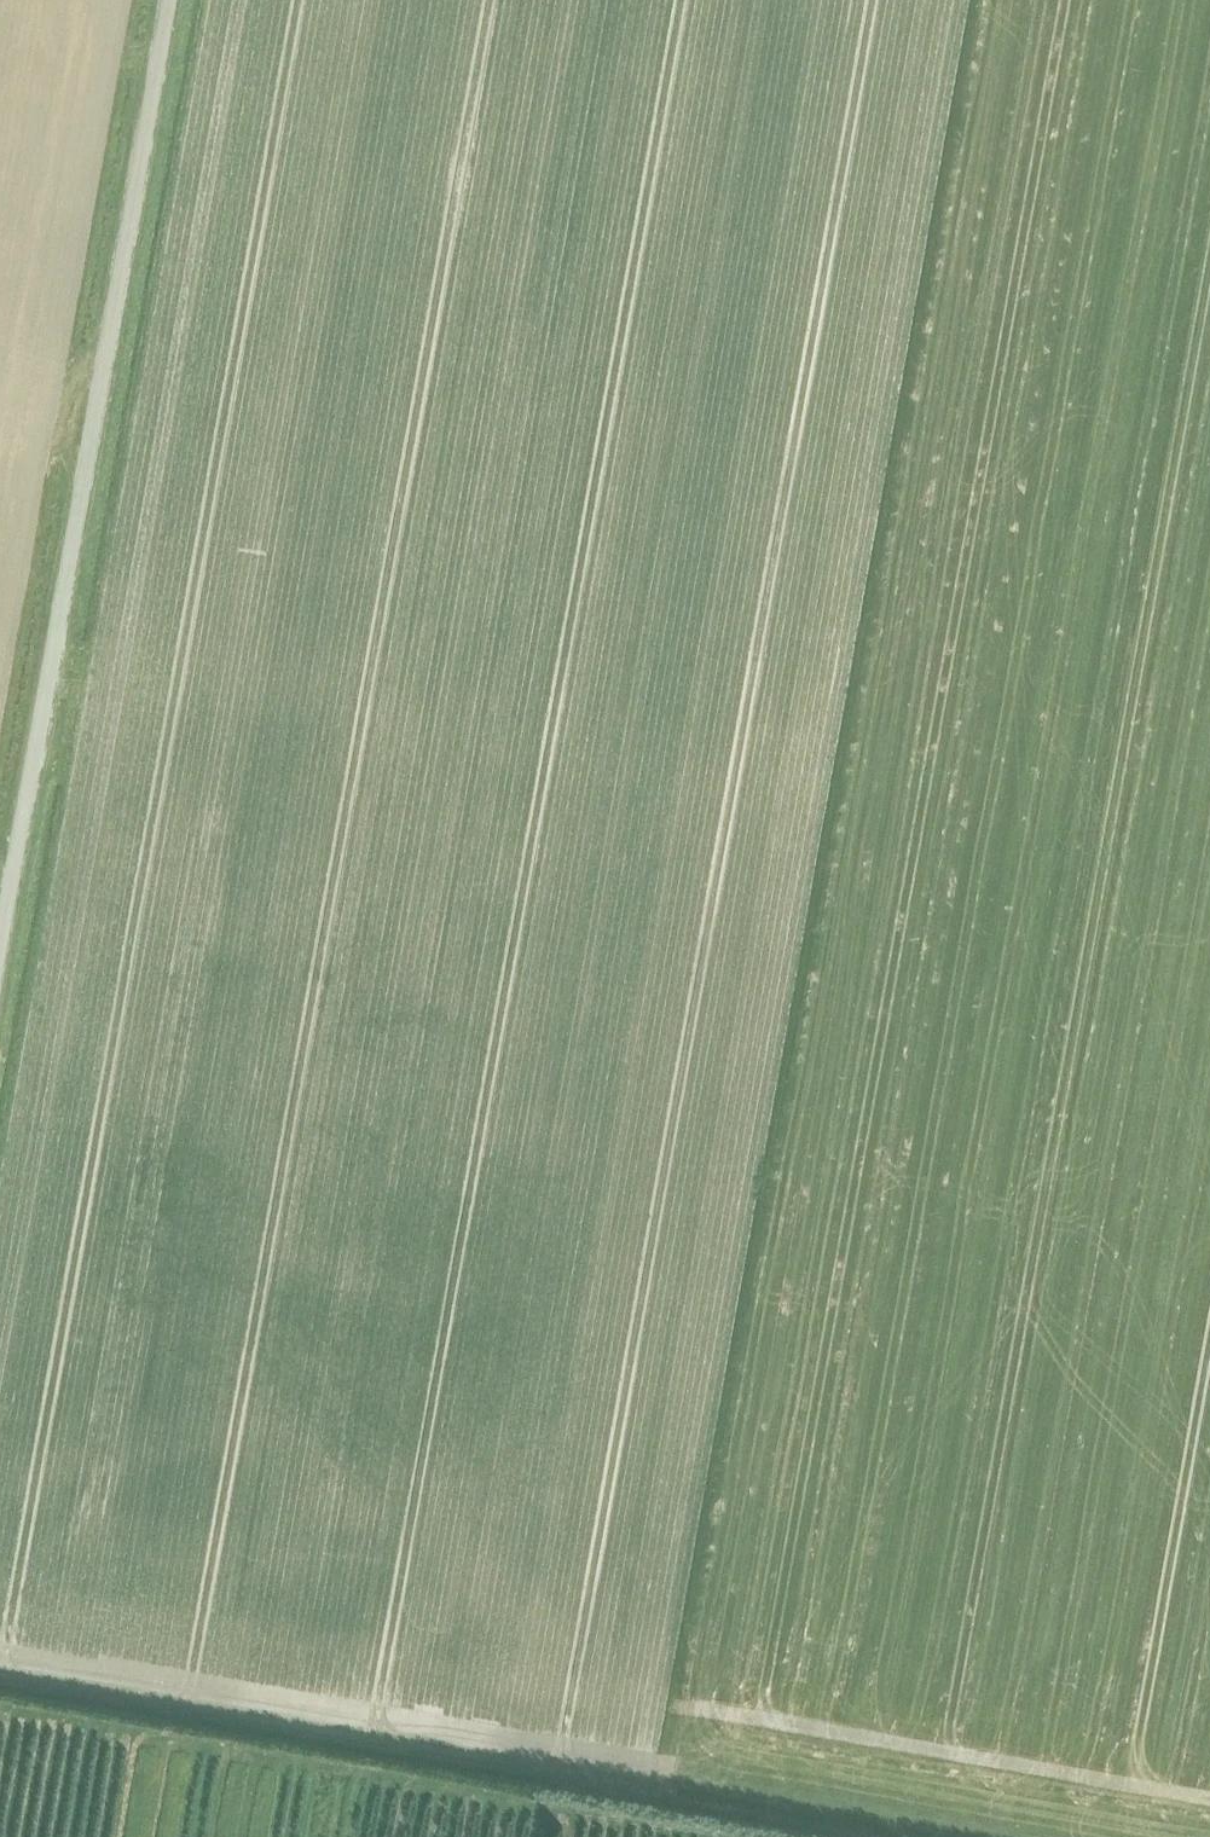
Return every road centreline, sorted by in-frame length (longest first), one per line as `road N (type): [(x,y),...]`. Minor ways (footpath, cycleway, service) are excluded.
road 1 (unclassified): [(0,955),(170,0)]

